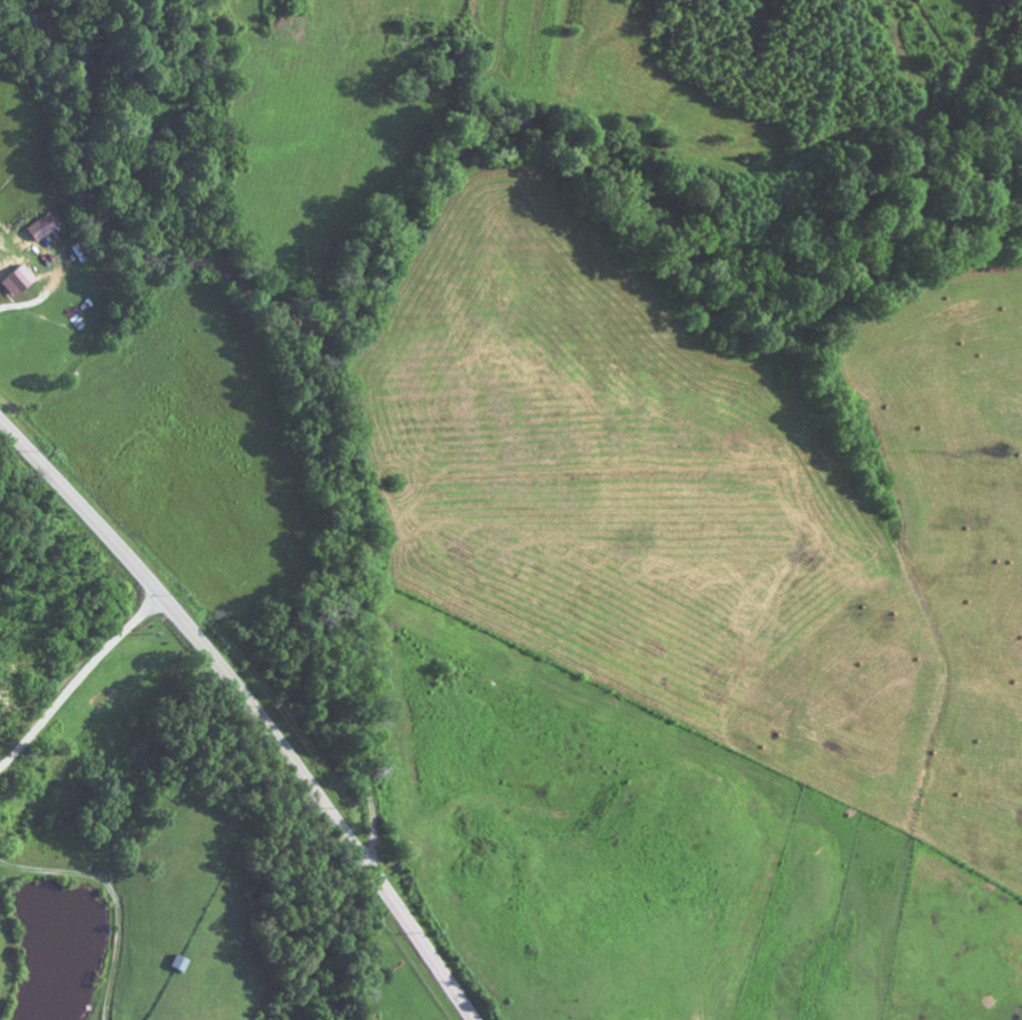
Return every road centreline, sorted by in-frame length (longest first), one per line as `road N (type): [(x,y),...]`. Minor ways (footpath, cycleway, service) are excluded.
road 1 (primary): [(472,1019),(243,700),(122,553),(0,423)]

